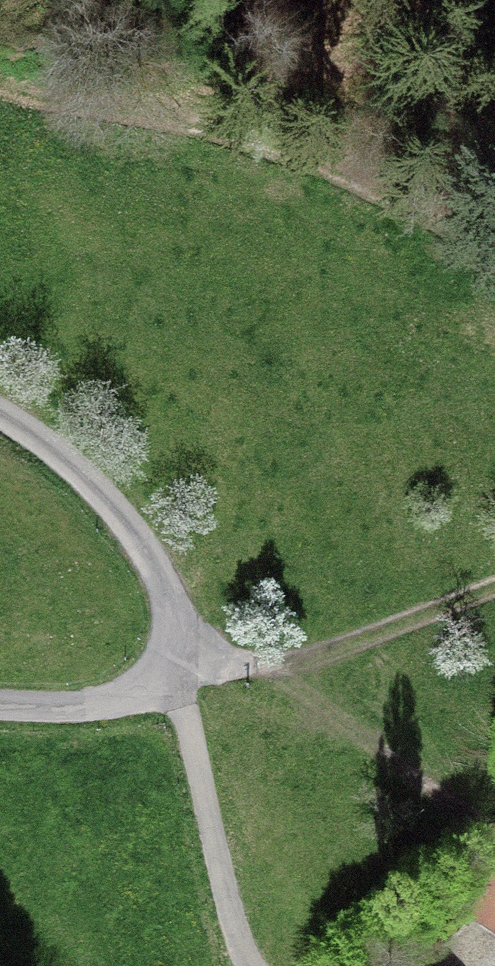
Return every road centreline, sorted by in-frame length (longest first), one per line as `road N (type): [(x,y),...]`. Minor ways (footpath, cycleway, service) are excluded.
road 1 (track): [(0,90),(18,103),(222,144),(494,285)]
road 2 (residential): [(0,415),(70,461),(111,508),(168,602),(175,663),(149,692),(125,700),(0,703)]
road 3 (track): [(494,584),(300,657),(175,663)]

